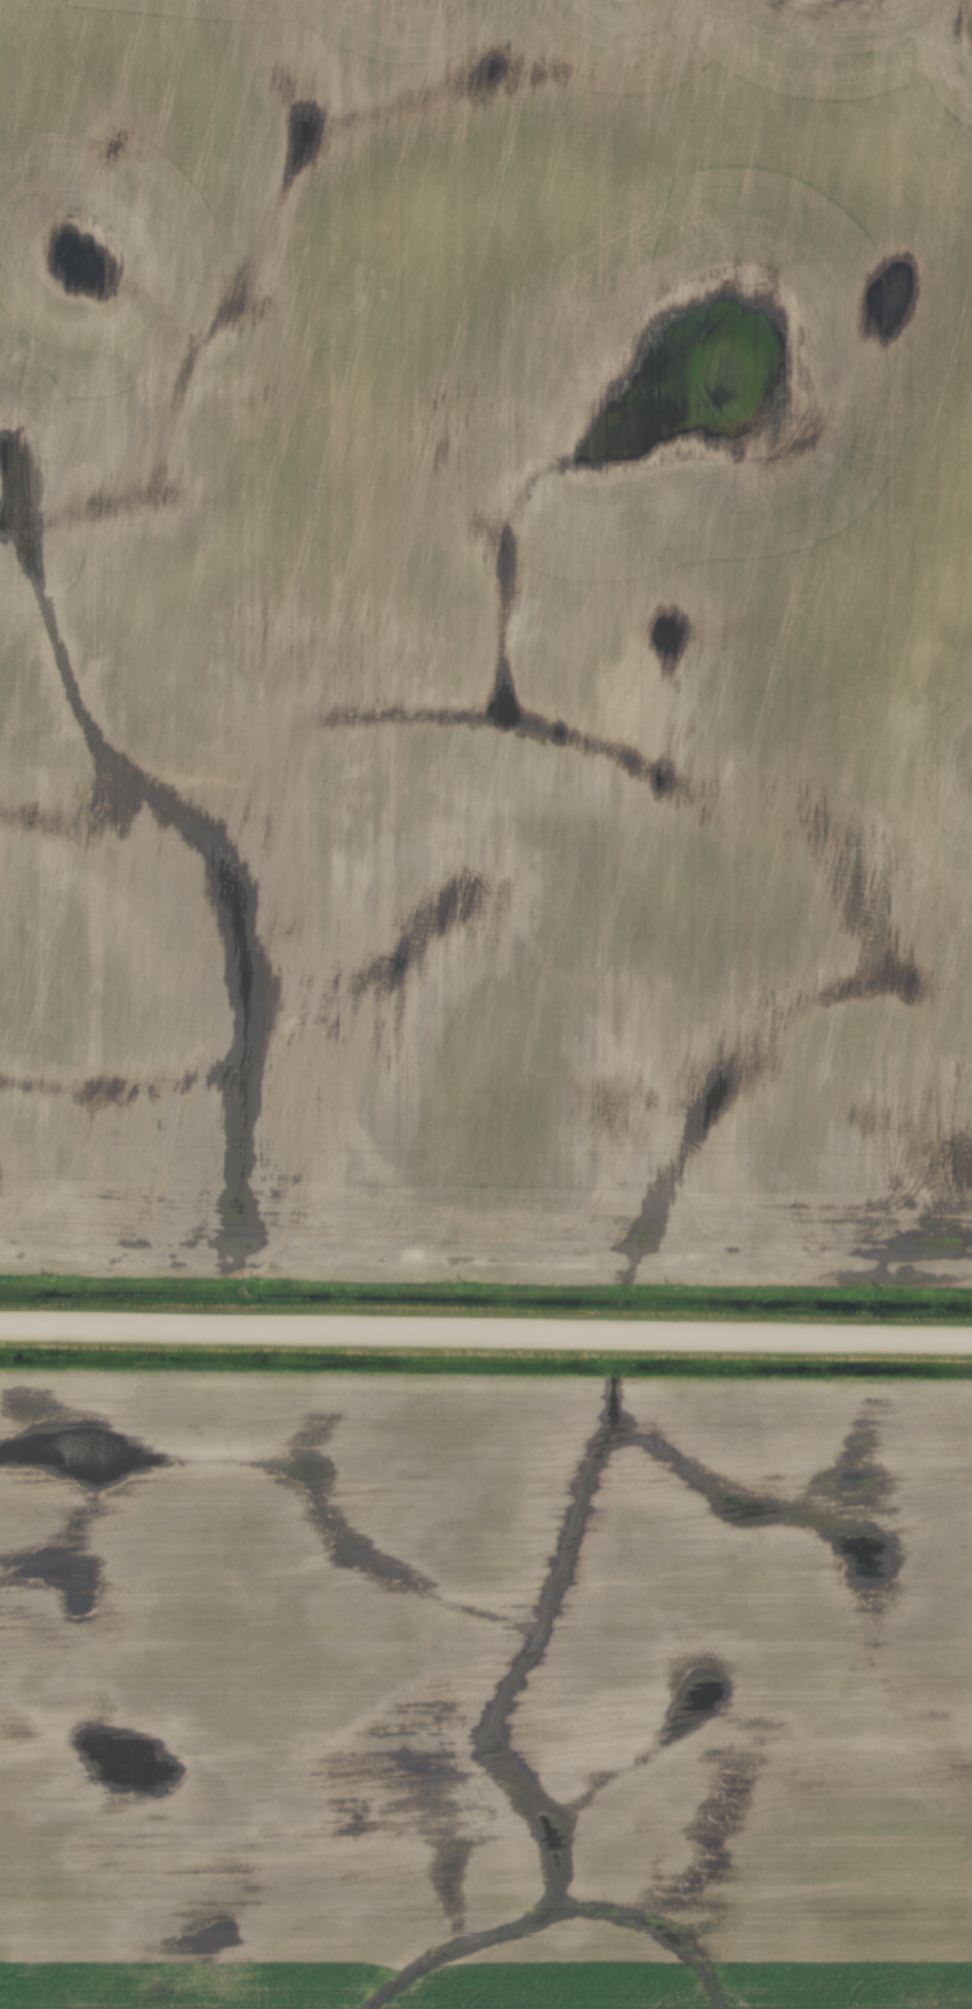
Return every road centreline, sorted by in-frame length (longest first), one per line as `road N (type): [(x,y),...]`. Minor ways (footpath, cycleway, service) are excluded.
road 1 (residential): [(971,1341),(0,1325)]

